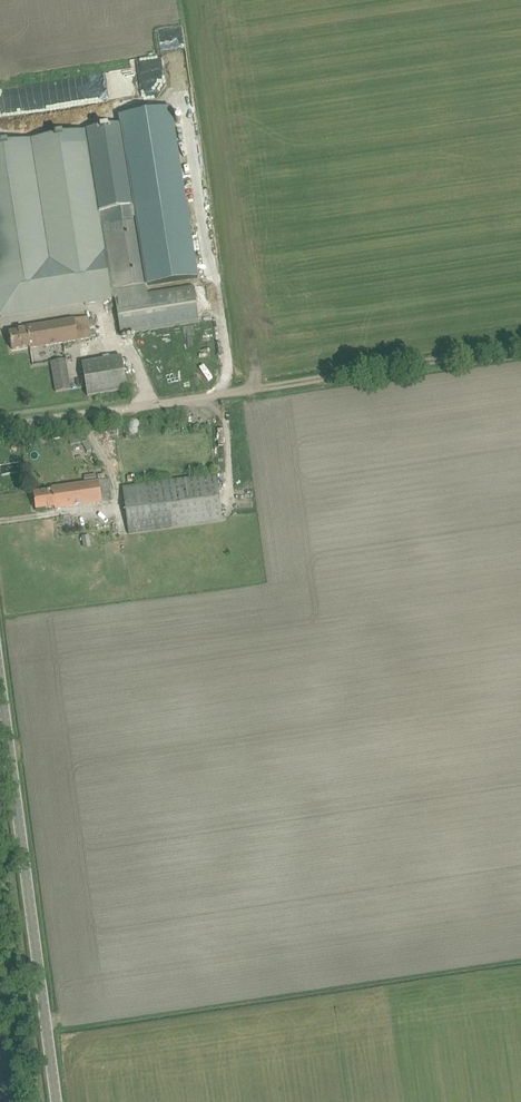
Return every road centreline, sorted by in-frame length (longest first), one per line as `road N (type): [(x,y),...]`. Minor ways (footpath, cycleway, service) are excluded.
road 1 (track): [(520,350),(0,429)]
road 2 (unclassified): [(56,1101),(0,688)]

